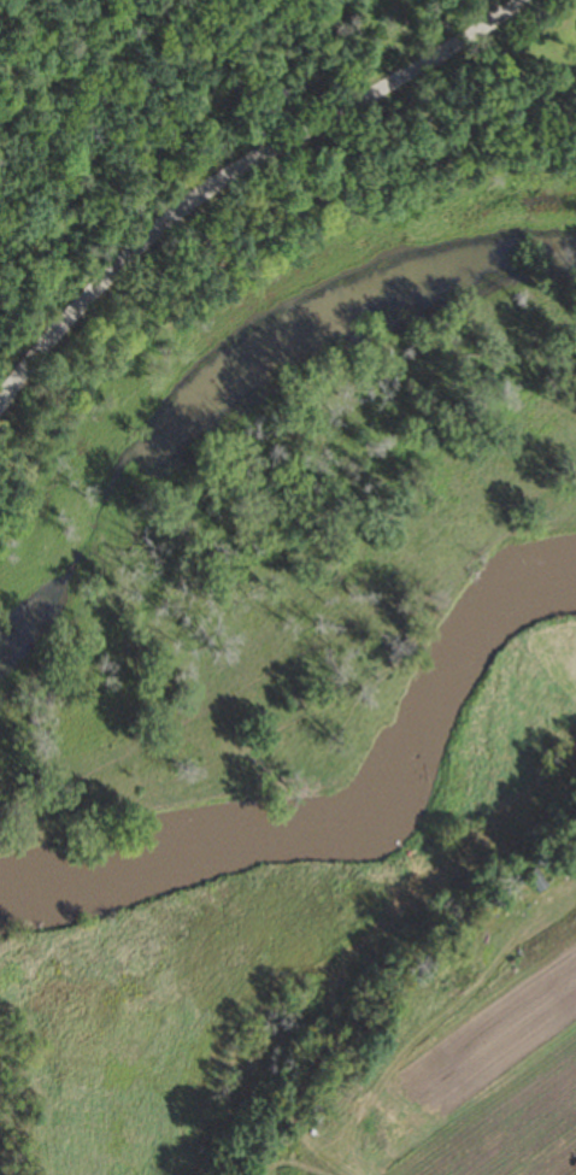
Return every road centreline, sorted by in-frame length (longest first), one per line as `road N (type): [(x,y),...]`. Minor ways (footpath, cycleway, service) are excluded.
road 1 (residential): [(0,402),(74,312),(177,216),(531,0)]

